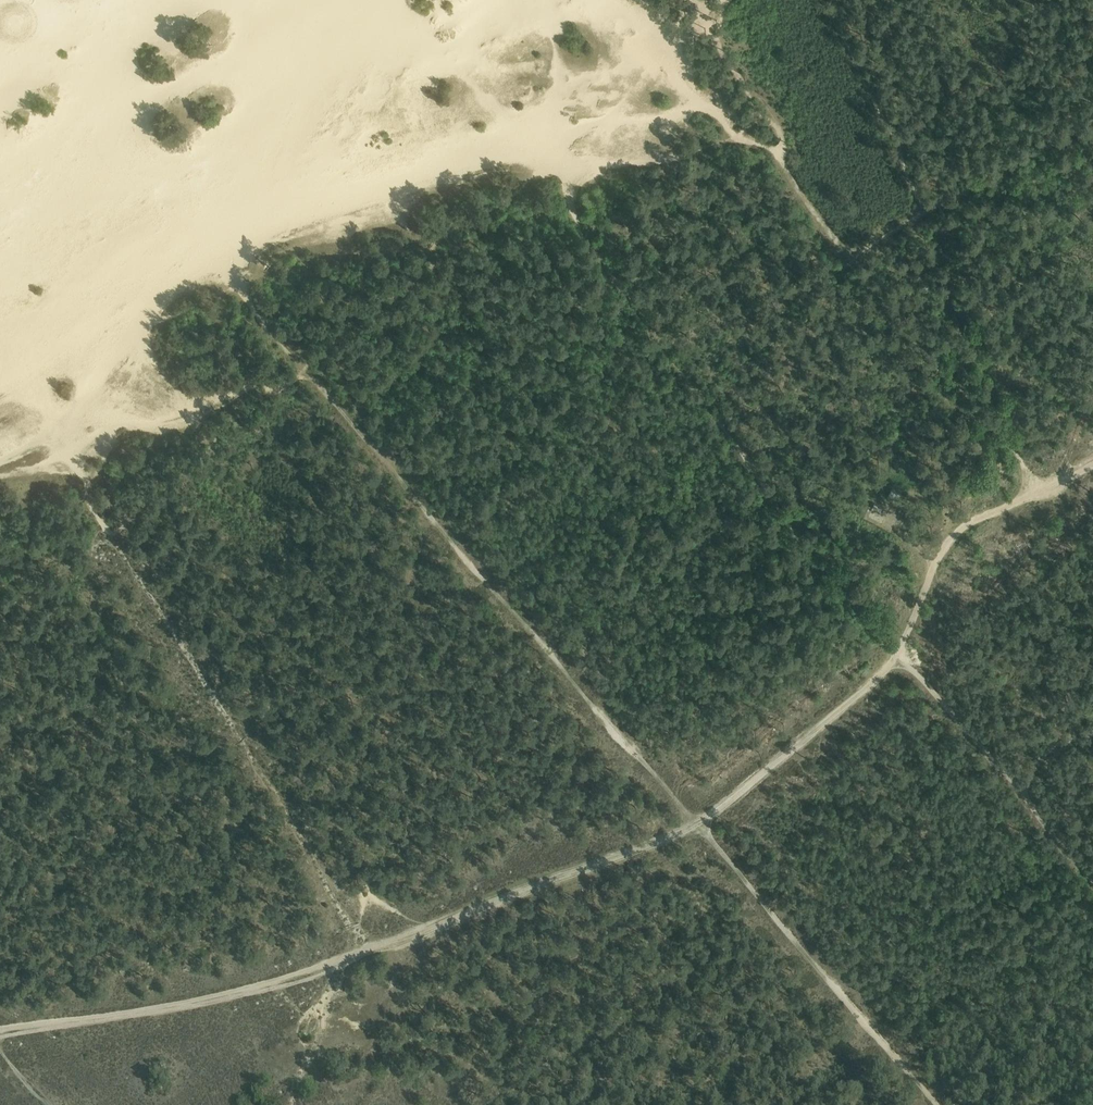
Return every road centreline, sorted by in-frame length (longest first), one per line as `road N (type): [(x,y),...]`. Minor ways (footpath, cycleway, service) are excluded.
road 1 (track): [(698,825),(284,979),(184,1004),(0,1030)]
road 2 (track): [(1032,495),(1019,457),(768,148),(732,134),(700,107),(595,123),(566,140)]
road 3 (track): [(566,140),(574,219),(785,522),(896,653)]
road 4 (track): [(698,825),(304,368)]
road 5 (track): [(0,576),(87,551),(176,490),(222,434),(304,368)]
road 6 (track): [(936,1104),(698,825)]
road 7 (track): [(1092,463),(952,536),(896,653)]
road 8 (track): [(1092,122),(871,239),(852,257)]
road 9 (track): [(896,653),(869,685),(698,825)]
road 10 (track): [(896,653),(1017,787)]
road 11 (track): [(304,368),(244,300),(224,254)]
road 12 (track): [(1017,787),(1092,883)]

